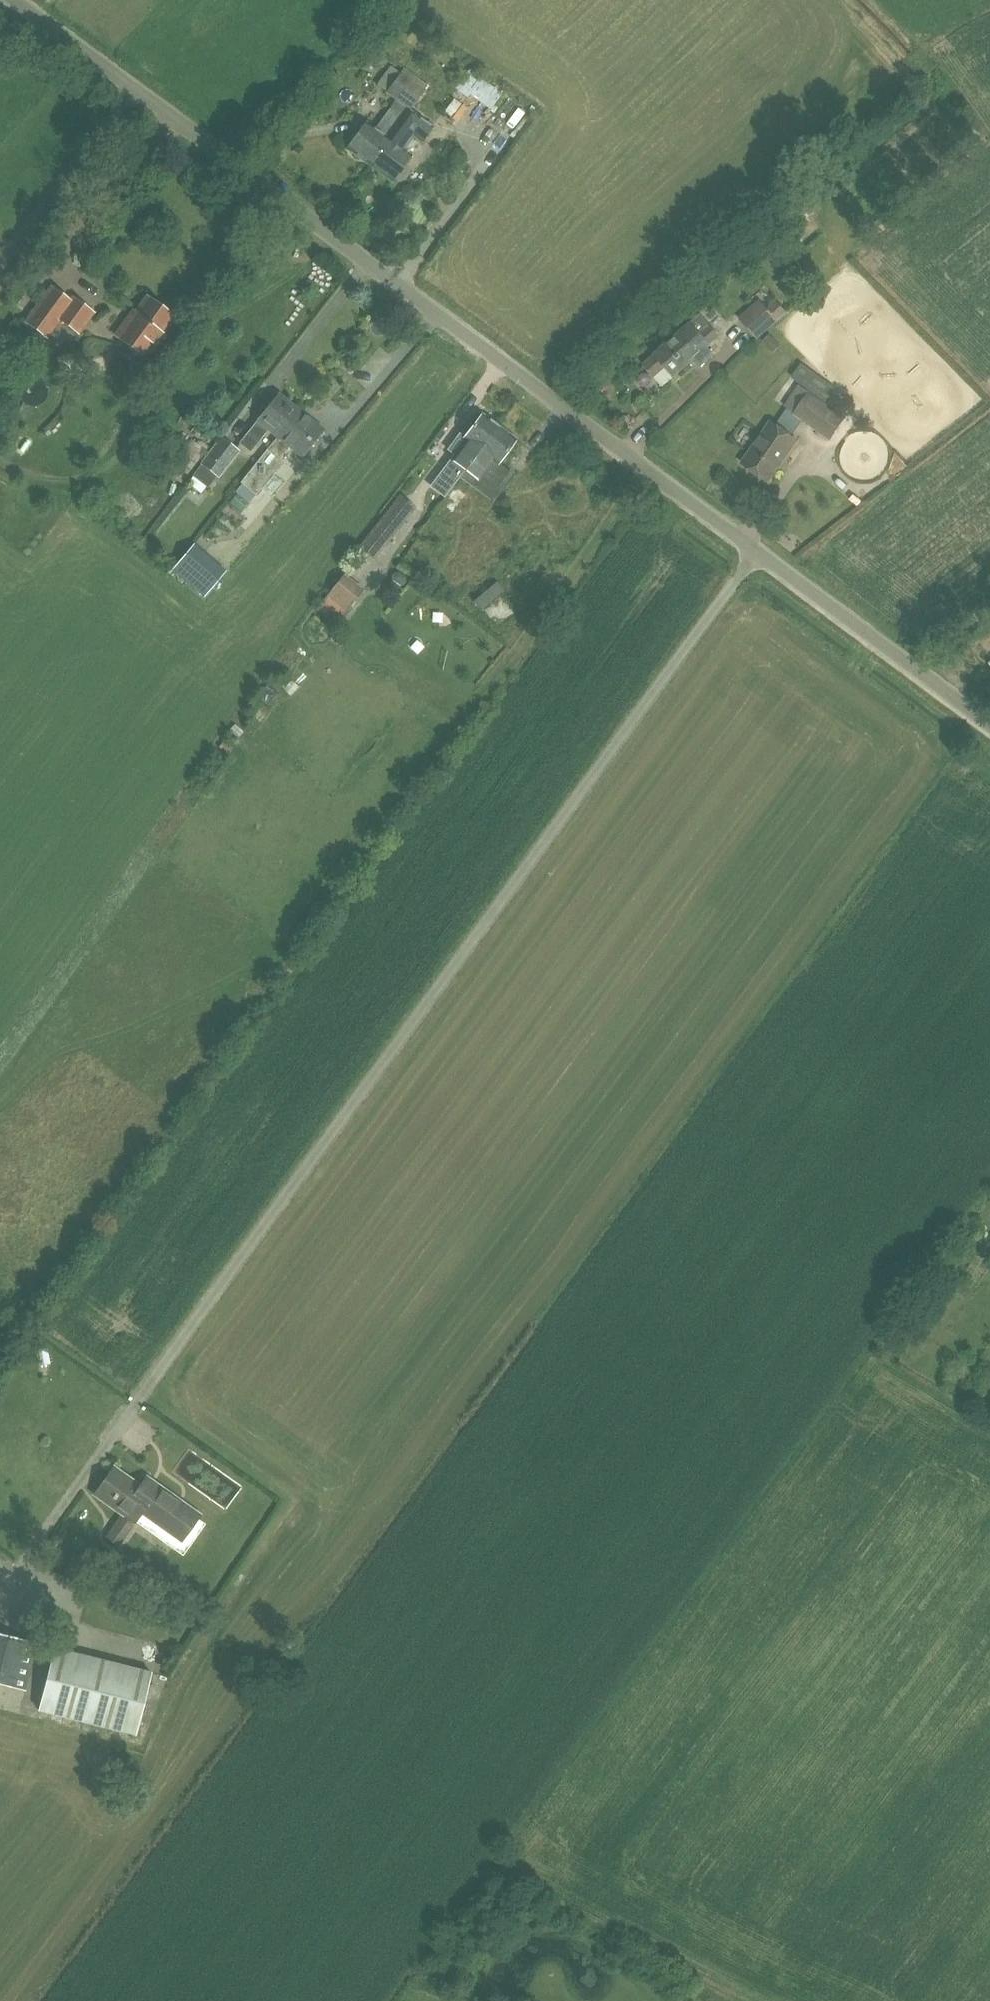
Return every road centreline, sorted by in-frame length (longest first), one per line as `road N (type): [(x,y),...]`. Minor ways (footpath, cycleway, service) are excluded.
road 1 (unclassified): [(989,723),(10,0)]

